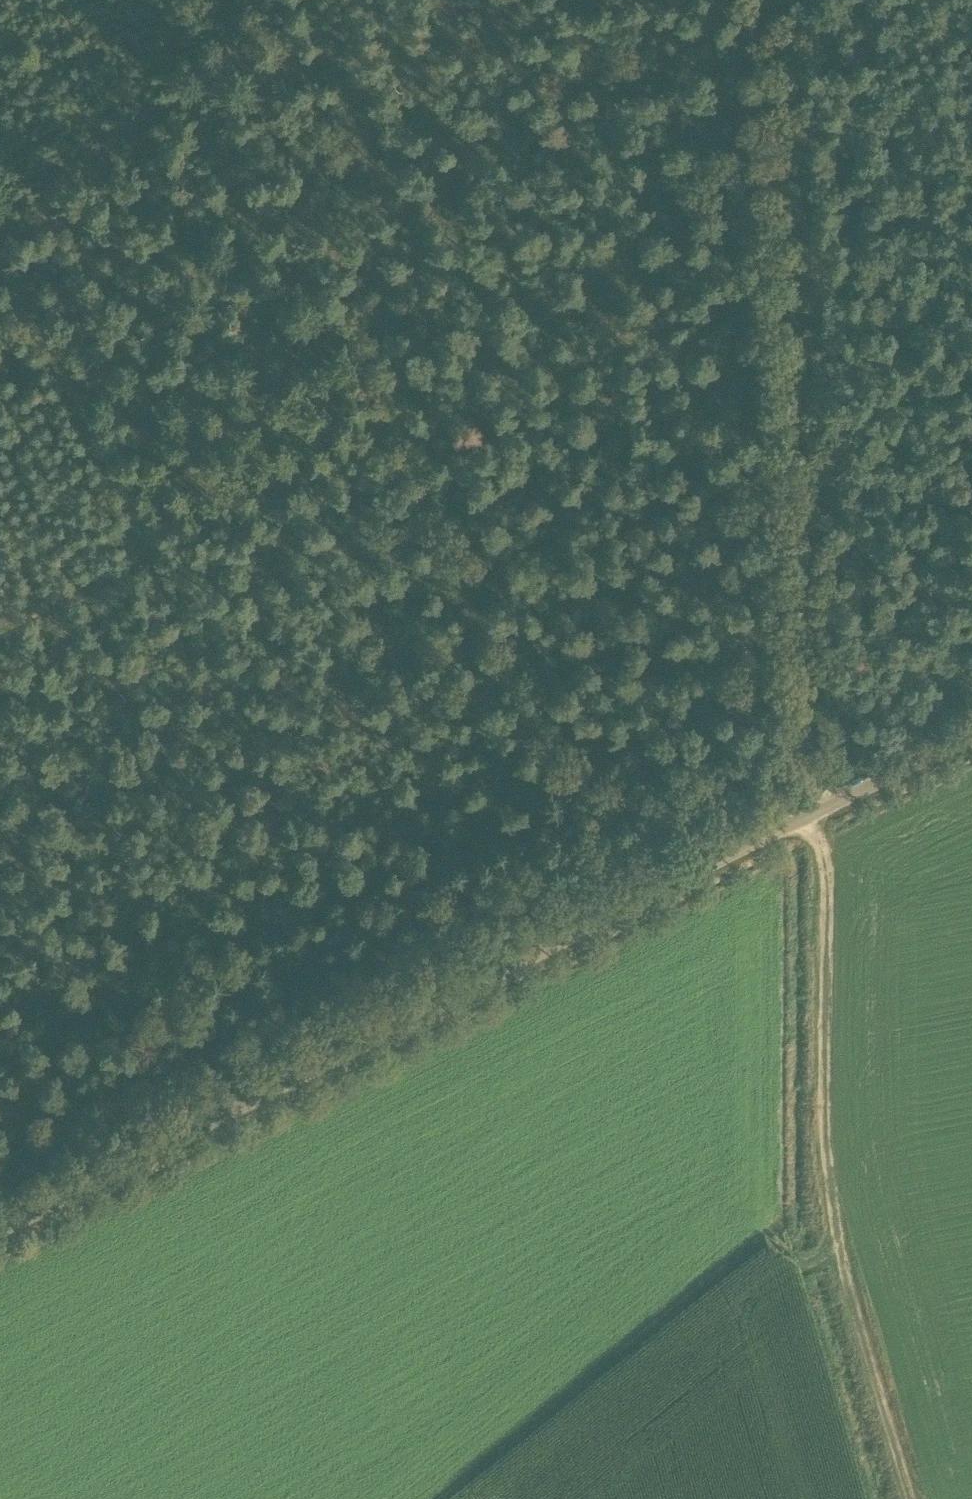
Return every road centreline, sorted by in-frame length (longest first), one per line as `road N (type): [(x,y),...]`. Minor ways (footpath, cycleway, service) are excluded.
road 1 (track): [(793,0),(824,812),(827,1155),(833,1206),(916,1498)]
road 2 (unclassified): [(0,1231),(660,891),(971,743)]

